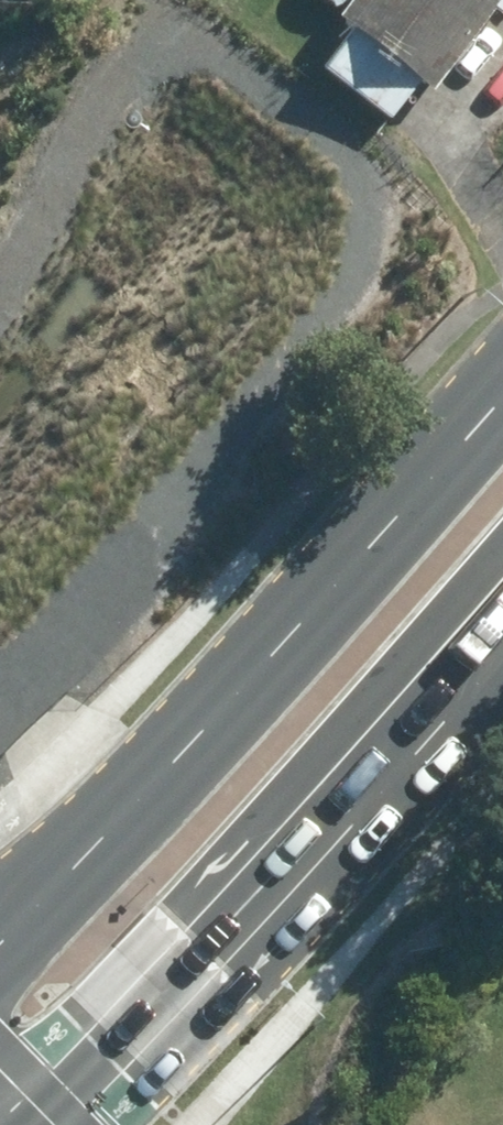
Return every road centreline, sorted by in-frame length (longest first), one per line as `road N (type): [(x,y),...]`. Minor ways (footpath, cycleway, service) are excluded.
road 1 (track): [(20,698),(347,284),(364,243),(366,188),(349,154),(228,57),(183,45),(121,75),(0,278)]
road 2 (primary): [(0,914),(225,697),(502,401)]
road 3 (primary): [(502,638),(44,1124)]
road 4 (track): [(102,815),(20,698)]

